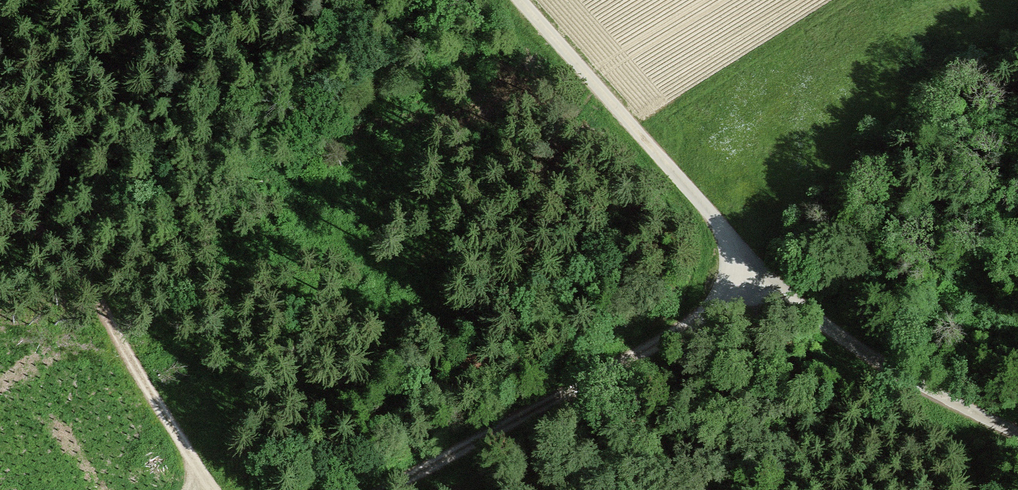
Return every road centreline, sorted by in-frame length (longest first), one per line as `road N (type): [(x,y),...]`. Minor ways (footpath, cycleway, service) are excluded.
road 1 (unclassified): [(511,0),(753,270),(891,369),(1017,434)]
road 2 (track): [(753,270),(565,392),(377,489)]
road 3 (track): [(203,489),(82,288),(35,230),(0,210)]

